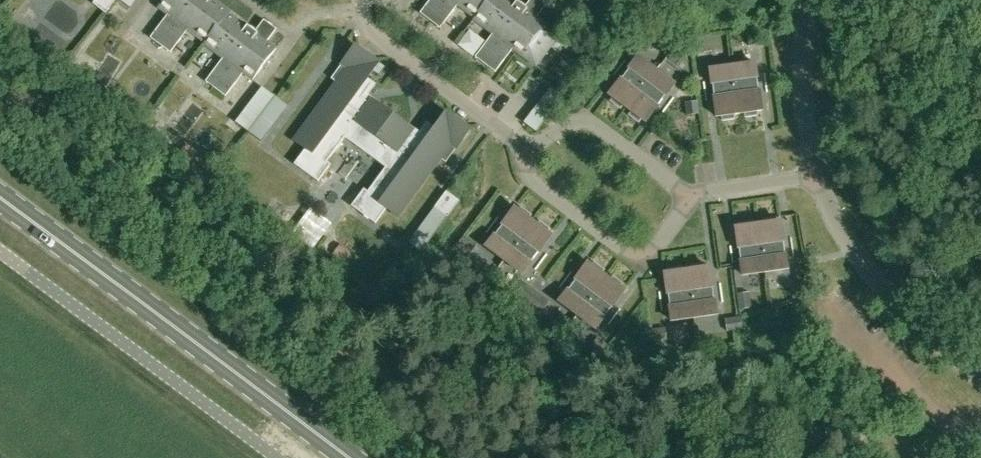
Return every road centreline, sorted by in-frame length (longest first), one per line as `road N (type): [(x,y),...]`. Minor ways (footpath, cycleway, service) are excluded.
road 1 (secondary): [(343,457),(0,201)]

